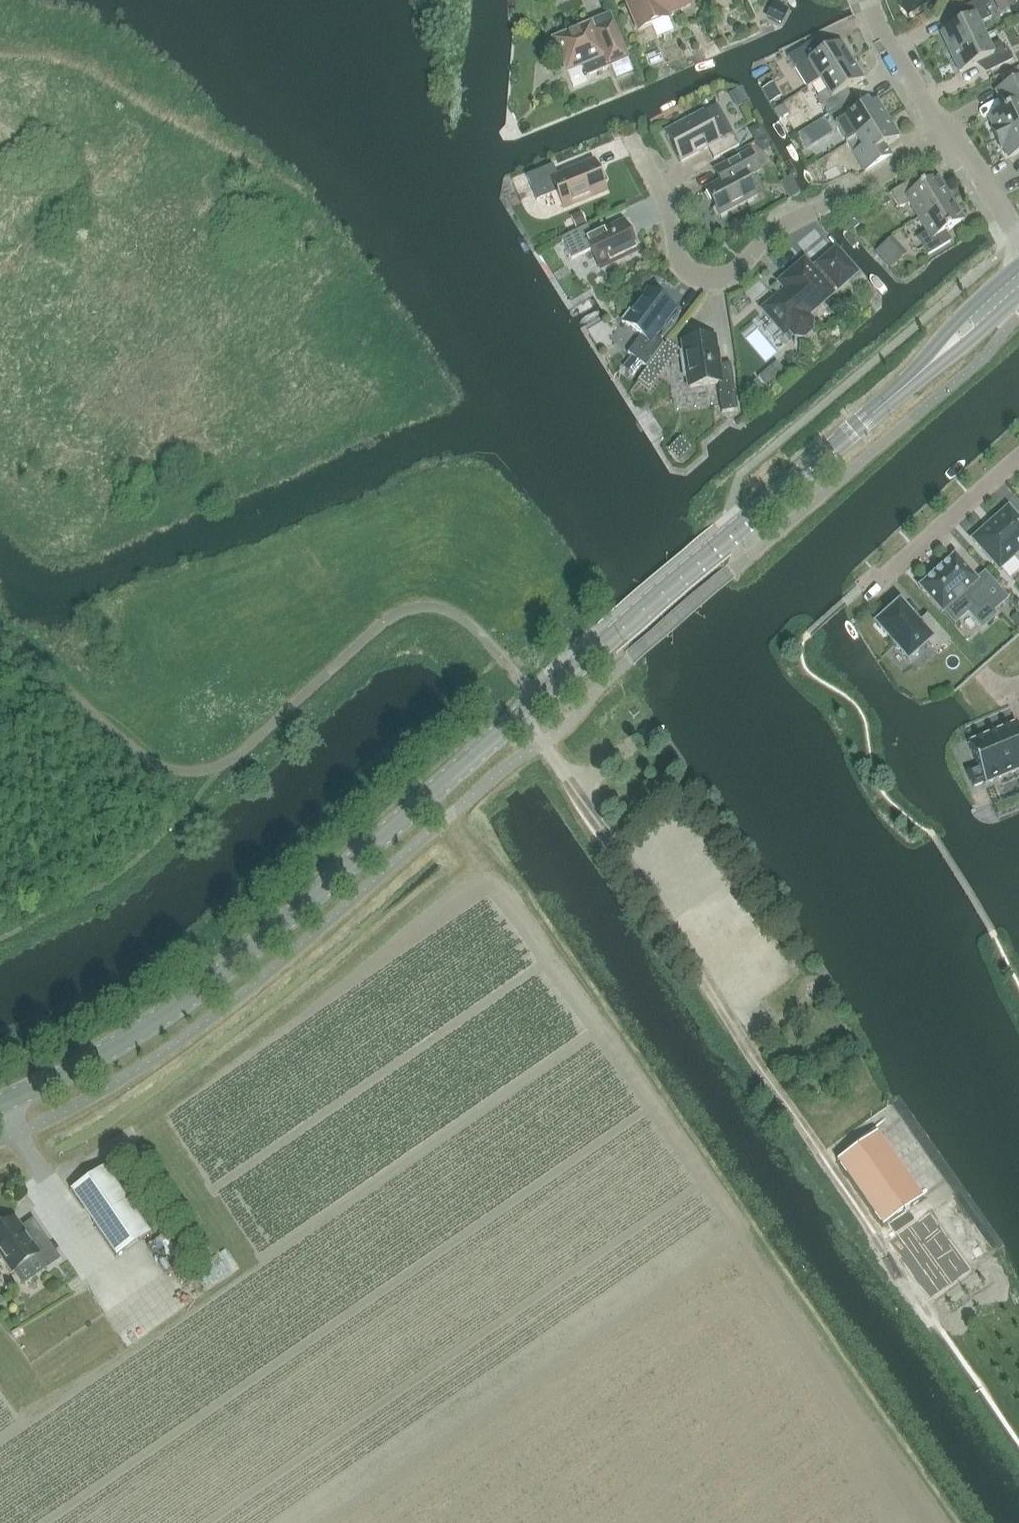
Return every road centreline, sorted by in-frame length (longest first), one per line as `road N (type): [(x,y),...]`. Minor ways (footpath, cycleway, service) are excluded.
road 1 (tertiary): [(0,1102),(146,1029),(227,971),(1018,280)]
road 2 (residential): [(948,132),(871,184),(782,226),(720,280),(680,262),(666,204),(633,140)]
road 3 (residential): [(878,580),(1018,460)]
road 4 (residential): [(869,0),(917,92),(948,132)]
road 5 (residential): [(948,132),(1018,238)]

